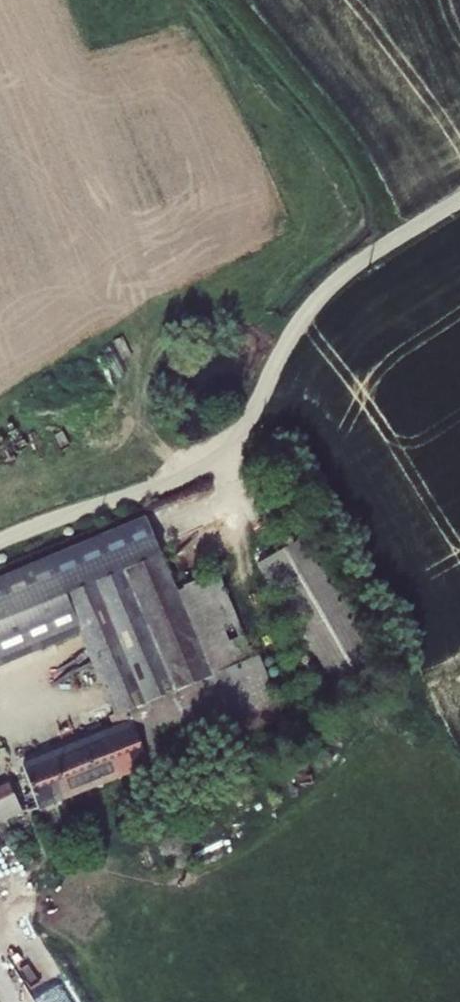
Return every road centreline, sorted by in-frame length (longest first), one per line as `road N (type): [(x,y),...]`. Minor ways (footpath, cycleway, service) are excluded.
road 1 (unclassified): [(0,541),(185,478),(227,442),(285,344),(344,271),(459,197)]

